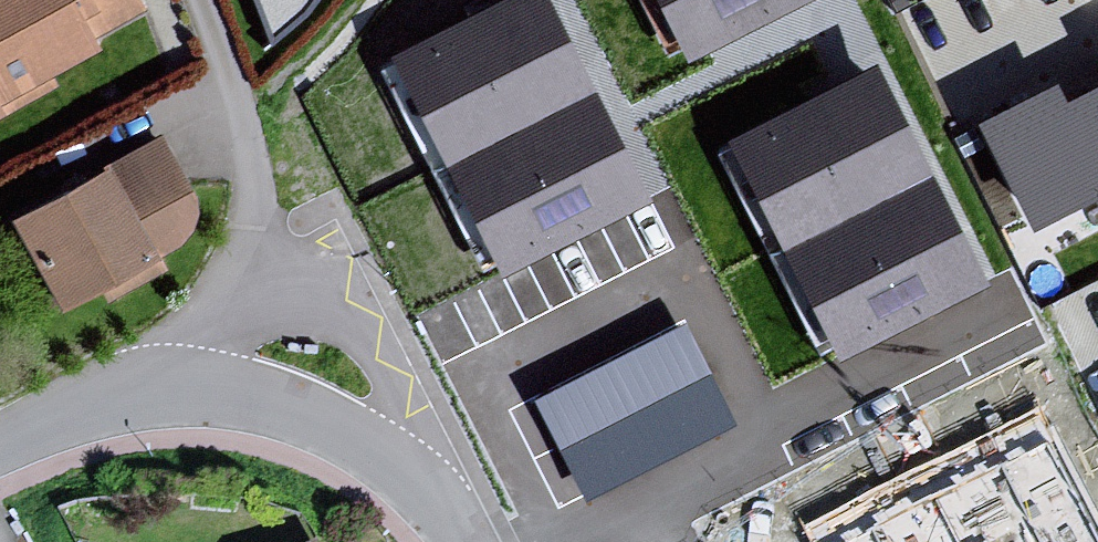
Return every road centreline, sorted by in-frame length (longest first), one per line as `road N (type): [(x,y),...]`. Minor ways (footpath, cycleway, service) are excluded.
road 1 (residential): [(201,0),(234,86),(253,183),(250,217),(197,342),(186,388)]
road 2 (residential): [(468,541),(427,489),(334,428),(271,400),(186,388)]
road 3 (residential): [(186,388),(133,391),(71,411),(0,449)]

